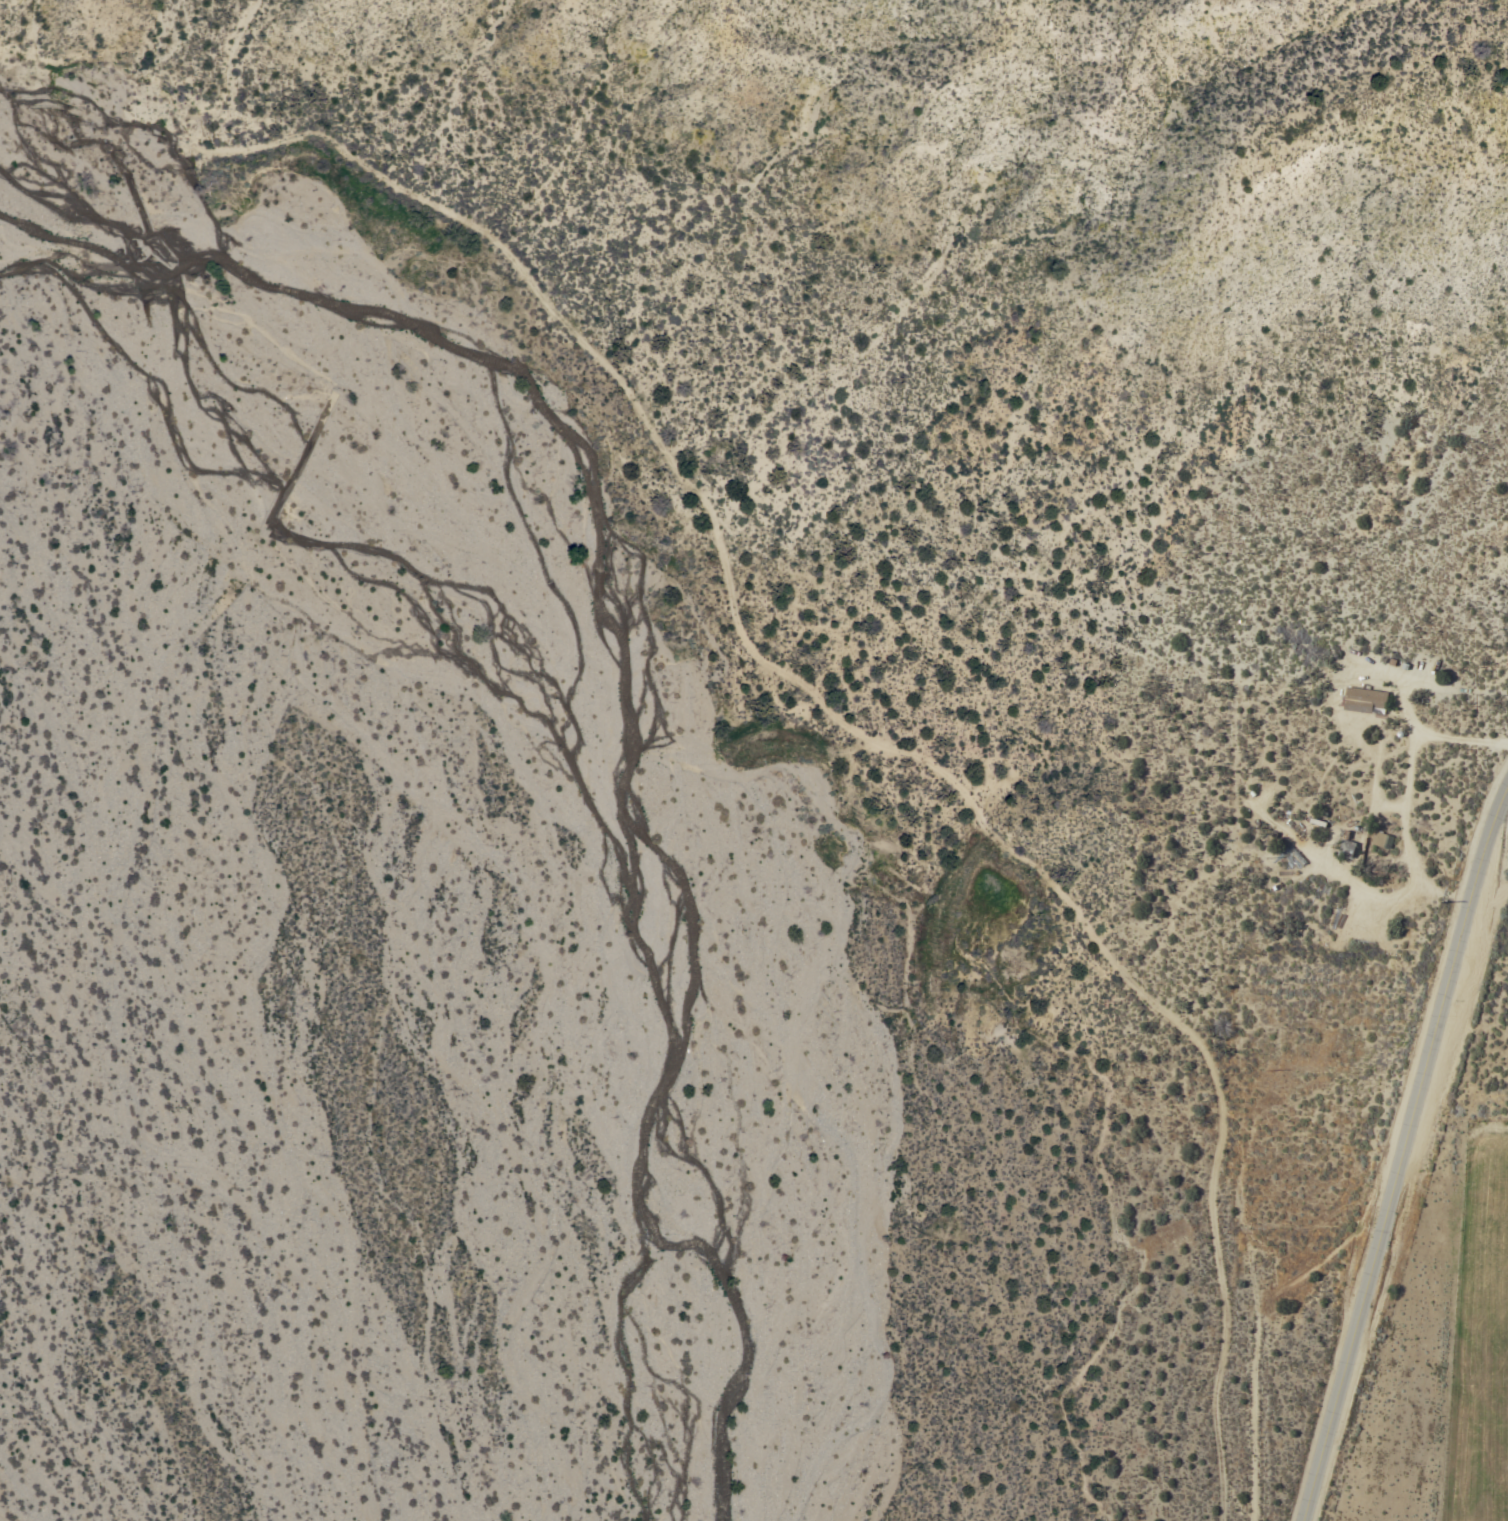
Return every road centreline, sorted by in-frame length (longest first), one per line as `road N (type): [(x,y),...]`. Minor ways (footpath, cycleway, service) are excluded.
road 1 (tertiary): [(1507,791),(1306,1520)]

